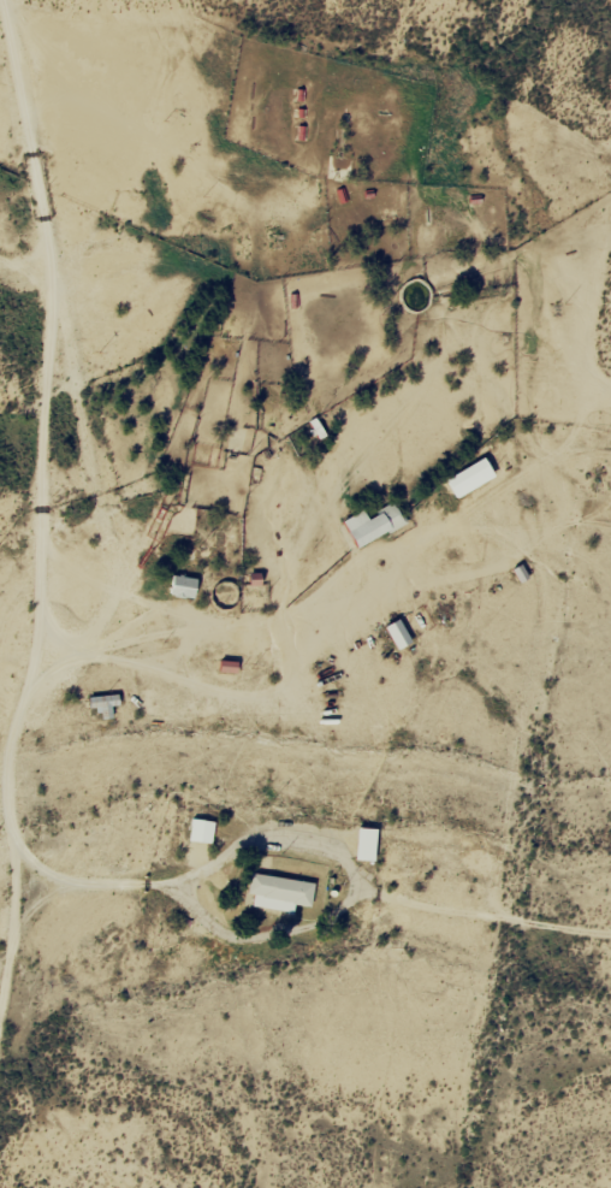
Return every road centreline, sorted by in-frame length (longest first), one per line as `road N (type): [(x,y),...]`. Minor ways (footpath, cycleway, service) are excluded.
road 1 (track): [(7,0),(40,150),(46,300),(64,318),(129,672),(52,756),(40,929),(16,1026),(0,1175)]
road 2 (track): [(610,484),(546,515),(510,557),(439,569),(272,696),(195,696),(129,672)]
road 3 (track): [(610,961),(528,941),(486,887),(534,642),(510,557)]
road 4 (track): [(41,904),(197,898)]

